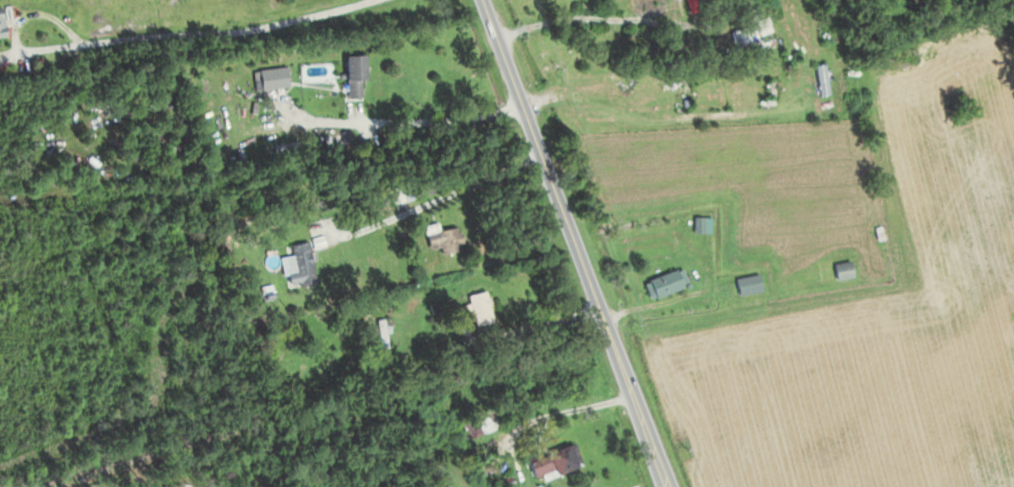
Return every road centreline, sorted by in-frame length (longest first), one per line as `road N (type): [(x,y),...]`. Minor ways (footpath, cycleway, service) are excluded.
road 1 (primary): [(673,486),(488,0)]

